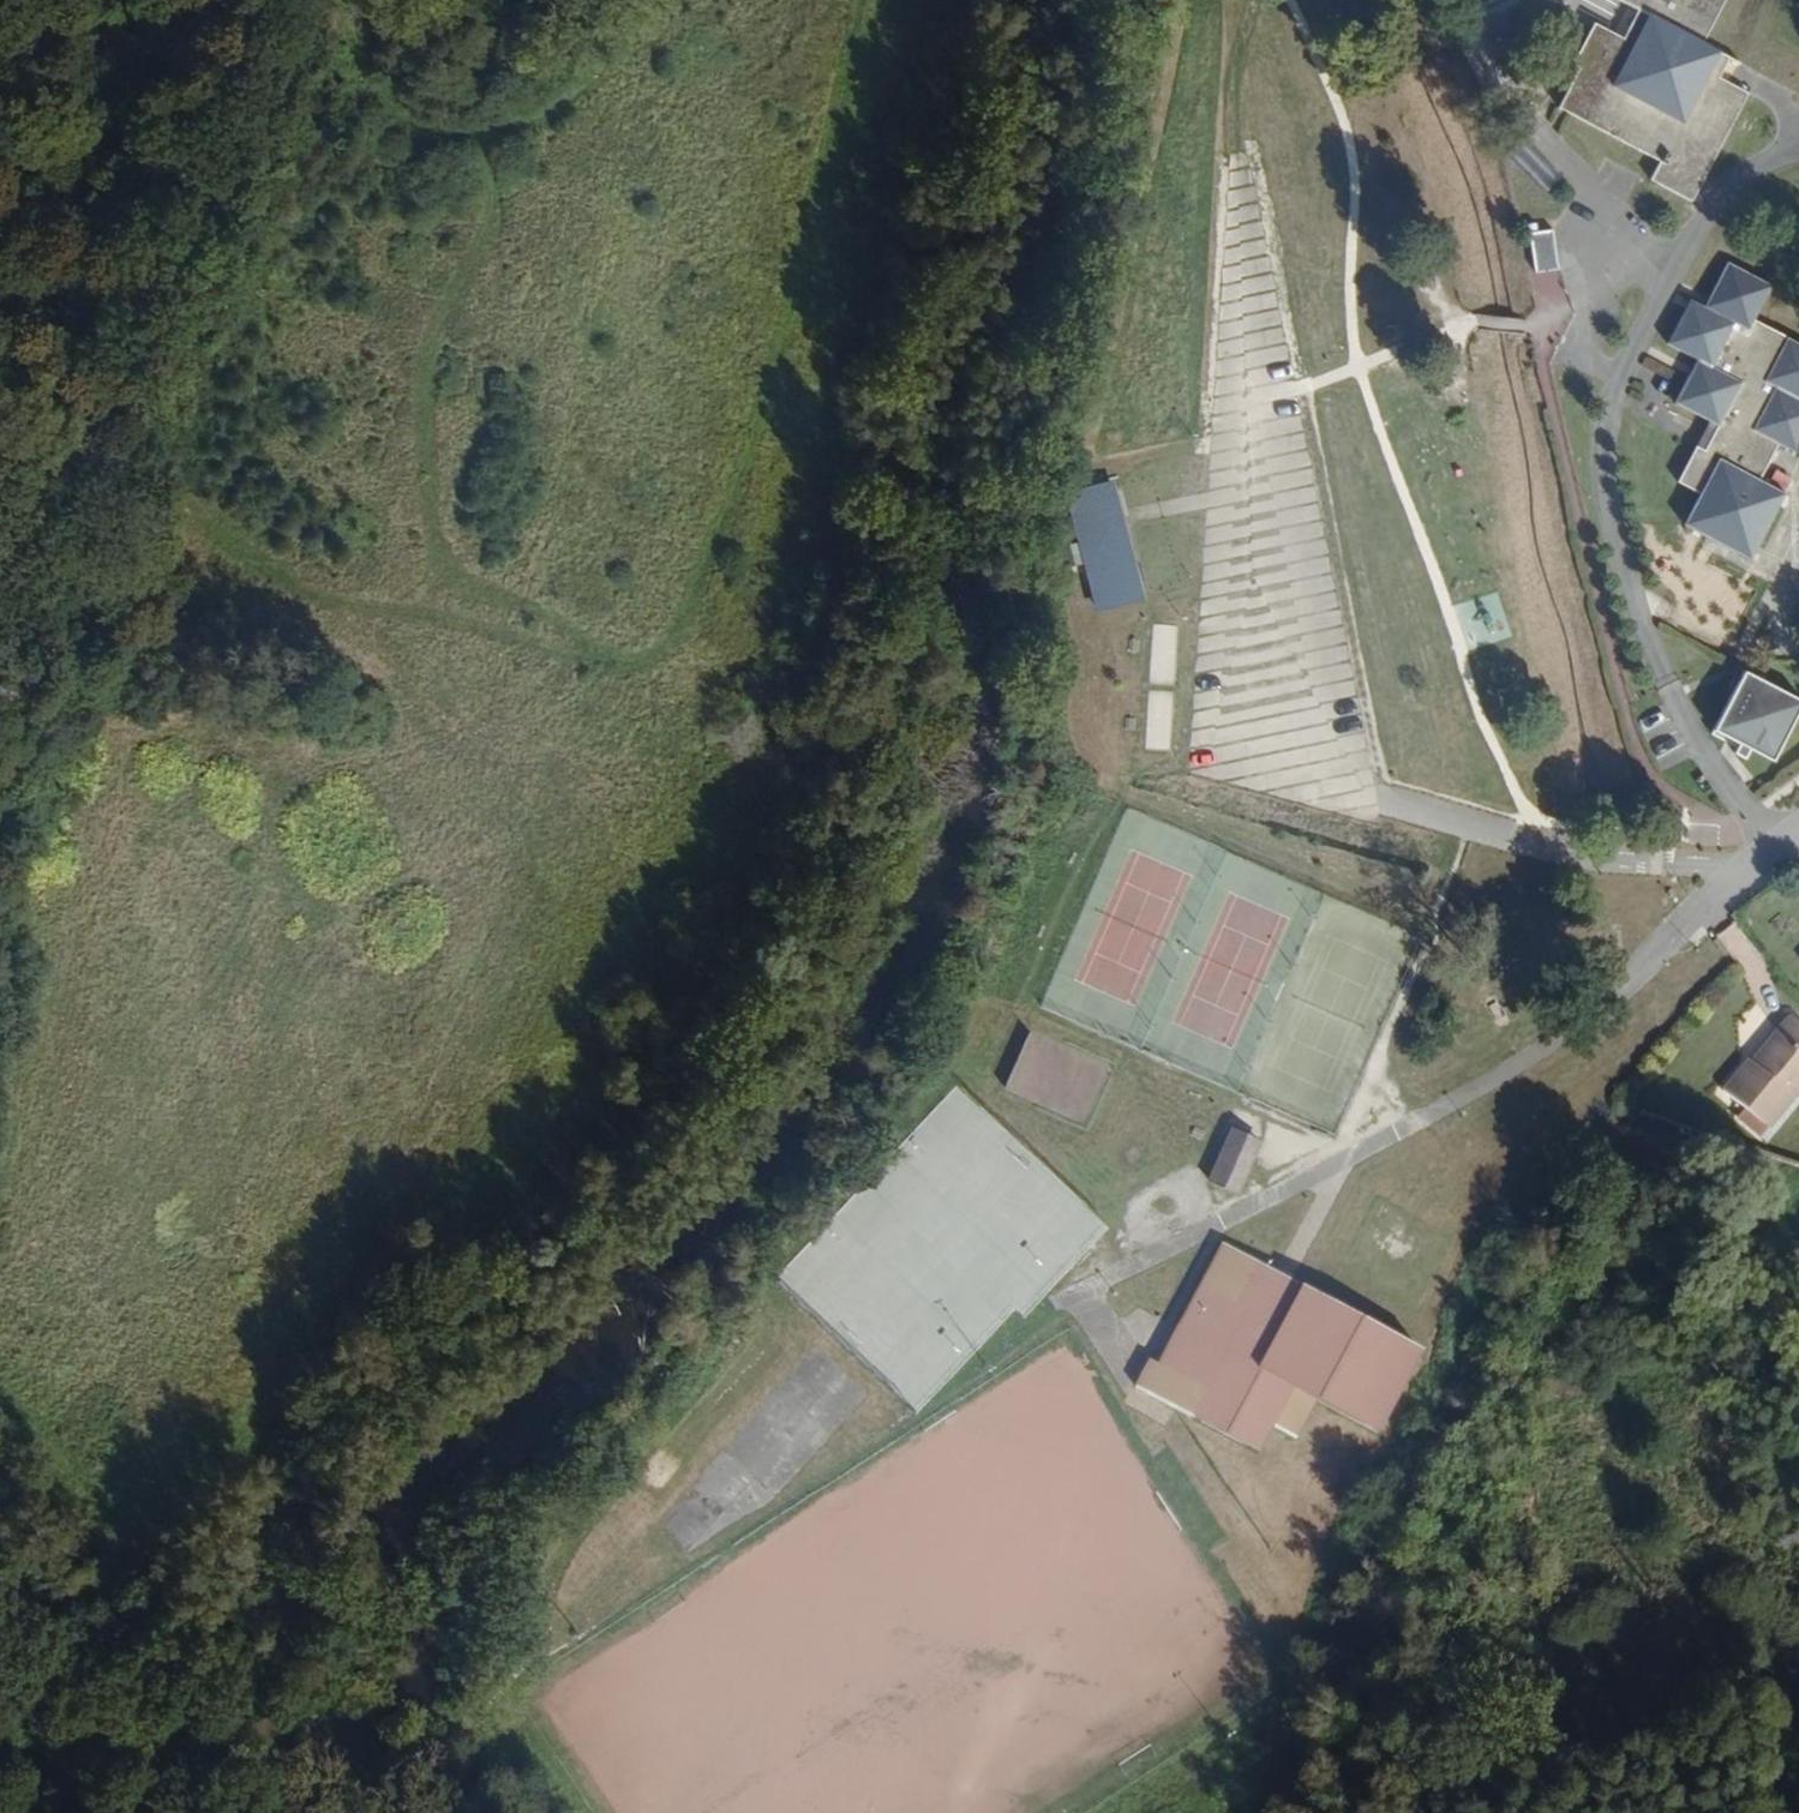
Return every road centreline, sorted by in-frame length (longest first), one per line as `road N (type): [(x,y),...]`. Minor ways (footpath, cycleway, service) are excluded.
road 1 (residential): [(1680,927),(1798,837)]

